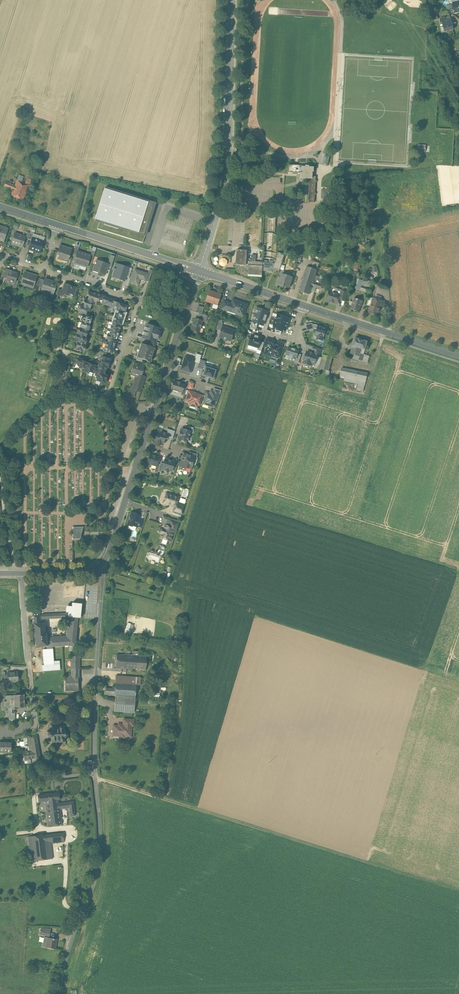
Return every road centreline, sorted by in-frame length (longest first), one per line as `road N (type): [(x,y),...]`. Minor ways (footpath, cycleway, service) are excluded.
road 1 (track): [(96,779),(458,892)]
road 2 (tertiary): [(199,271),(228,157),(232,0)]
road 3 (unclassified): [(60,993),(97,870),(96,773)]
road 4 (residential): [(96,773),(100,567)]
road 5 (residential): [(109,395),(139,302),(45,271)]
road 6 (tertiary): [(458,355),(303,304)]
road 7 (residential): [(22,573),(38,728)]
road 8 (tertiary): [(199,271),(59,225)]

